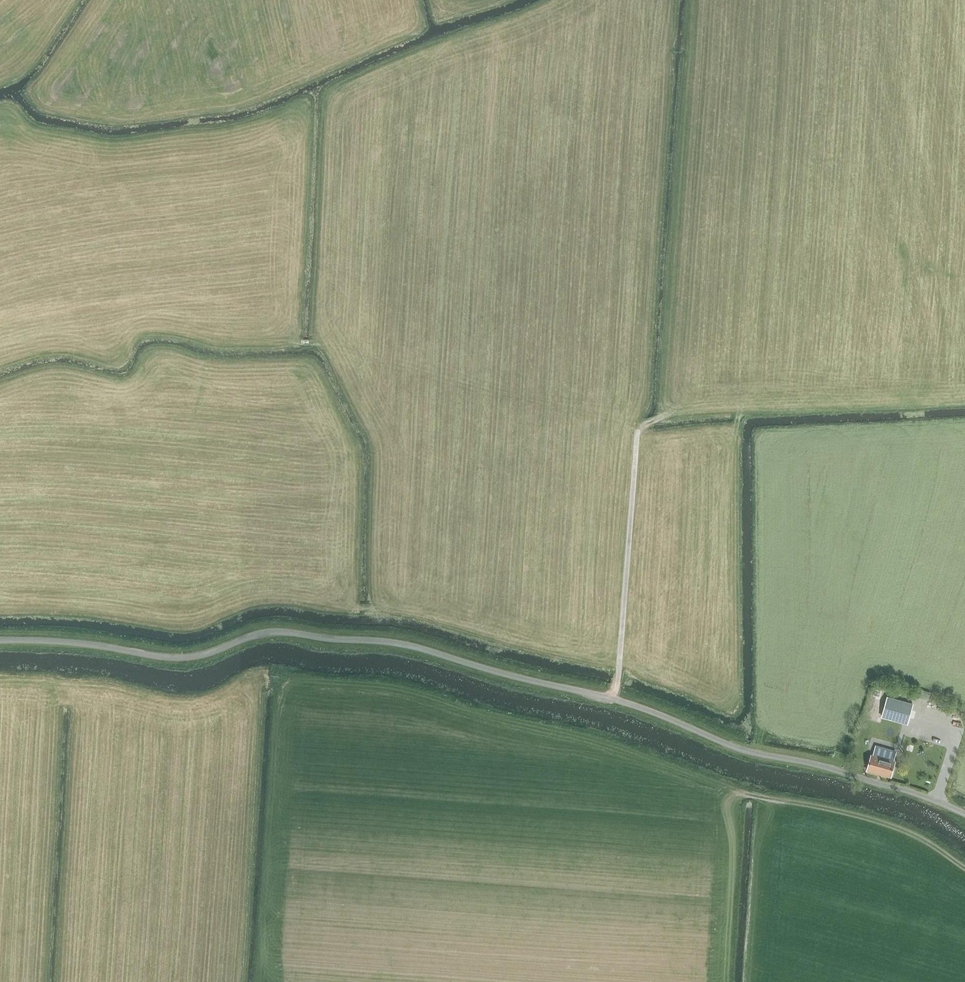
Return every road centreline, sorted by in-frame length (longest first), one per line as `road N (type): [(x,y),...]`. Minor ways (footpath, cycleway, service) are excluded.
road 1 (unclassified): [(964,815),(901,789),(738,749),(613,699),(393,642),(274,631),(181,658),(0,641)]
road 2 (track): [(613,699),(637,433),(658,418)]

